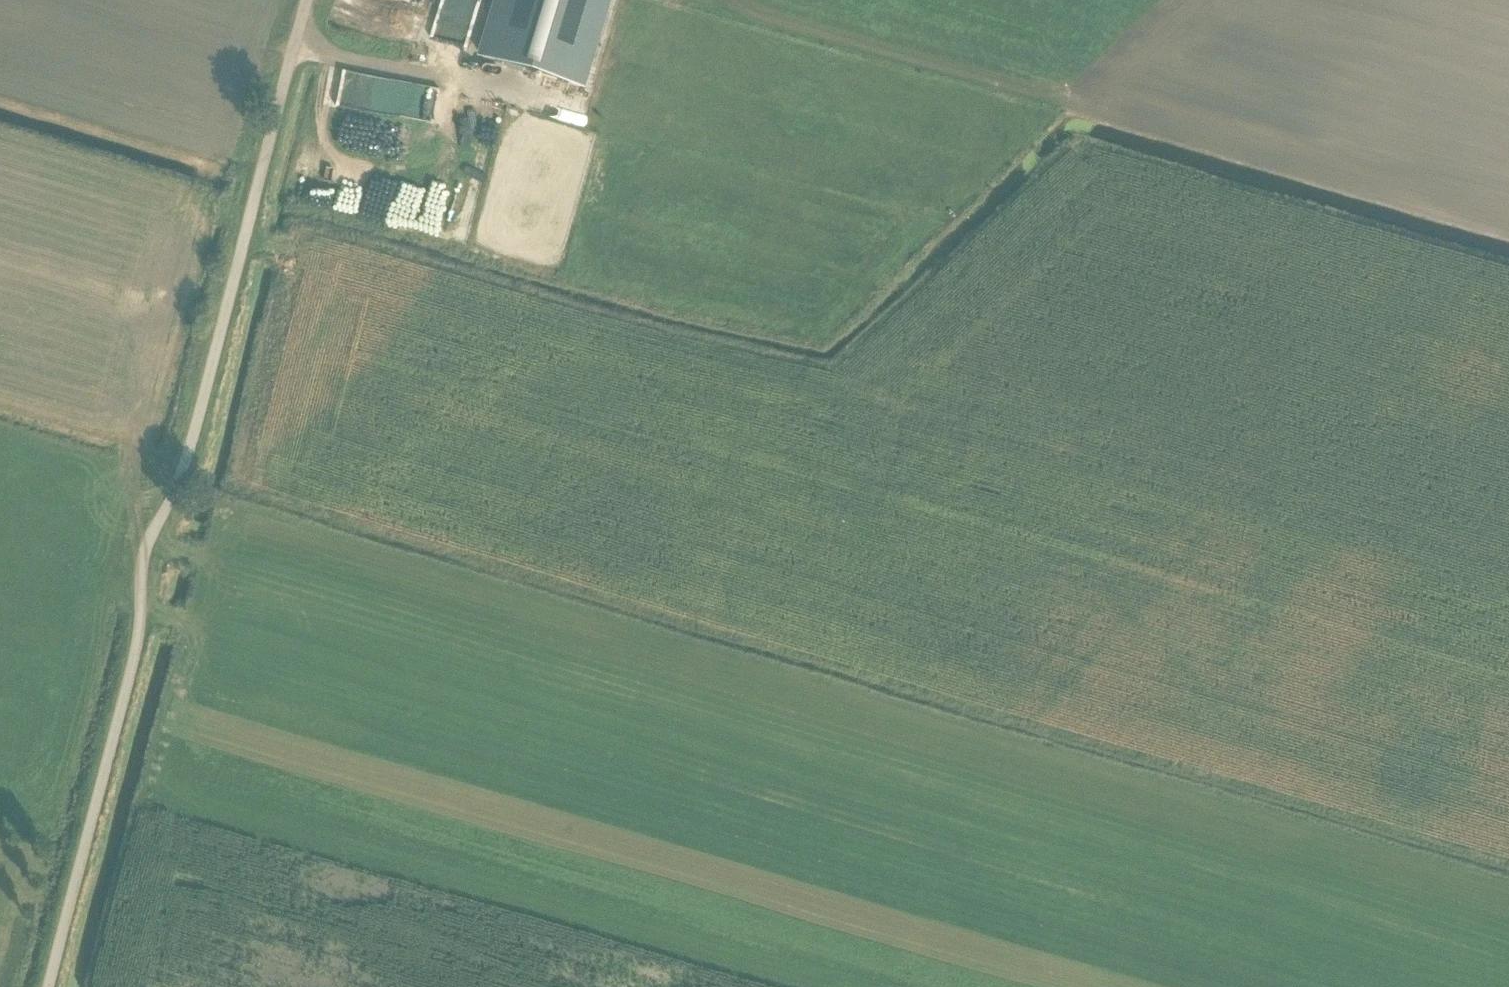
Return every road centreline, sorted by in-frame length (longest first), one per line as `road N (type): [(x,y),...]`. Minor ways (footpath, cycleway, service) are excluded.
road 1 (unclassified): [(49,986),(142,632),(145,563),(187,469),(309,0)]

